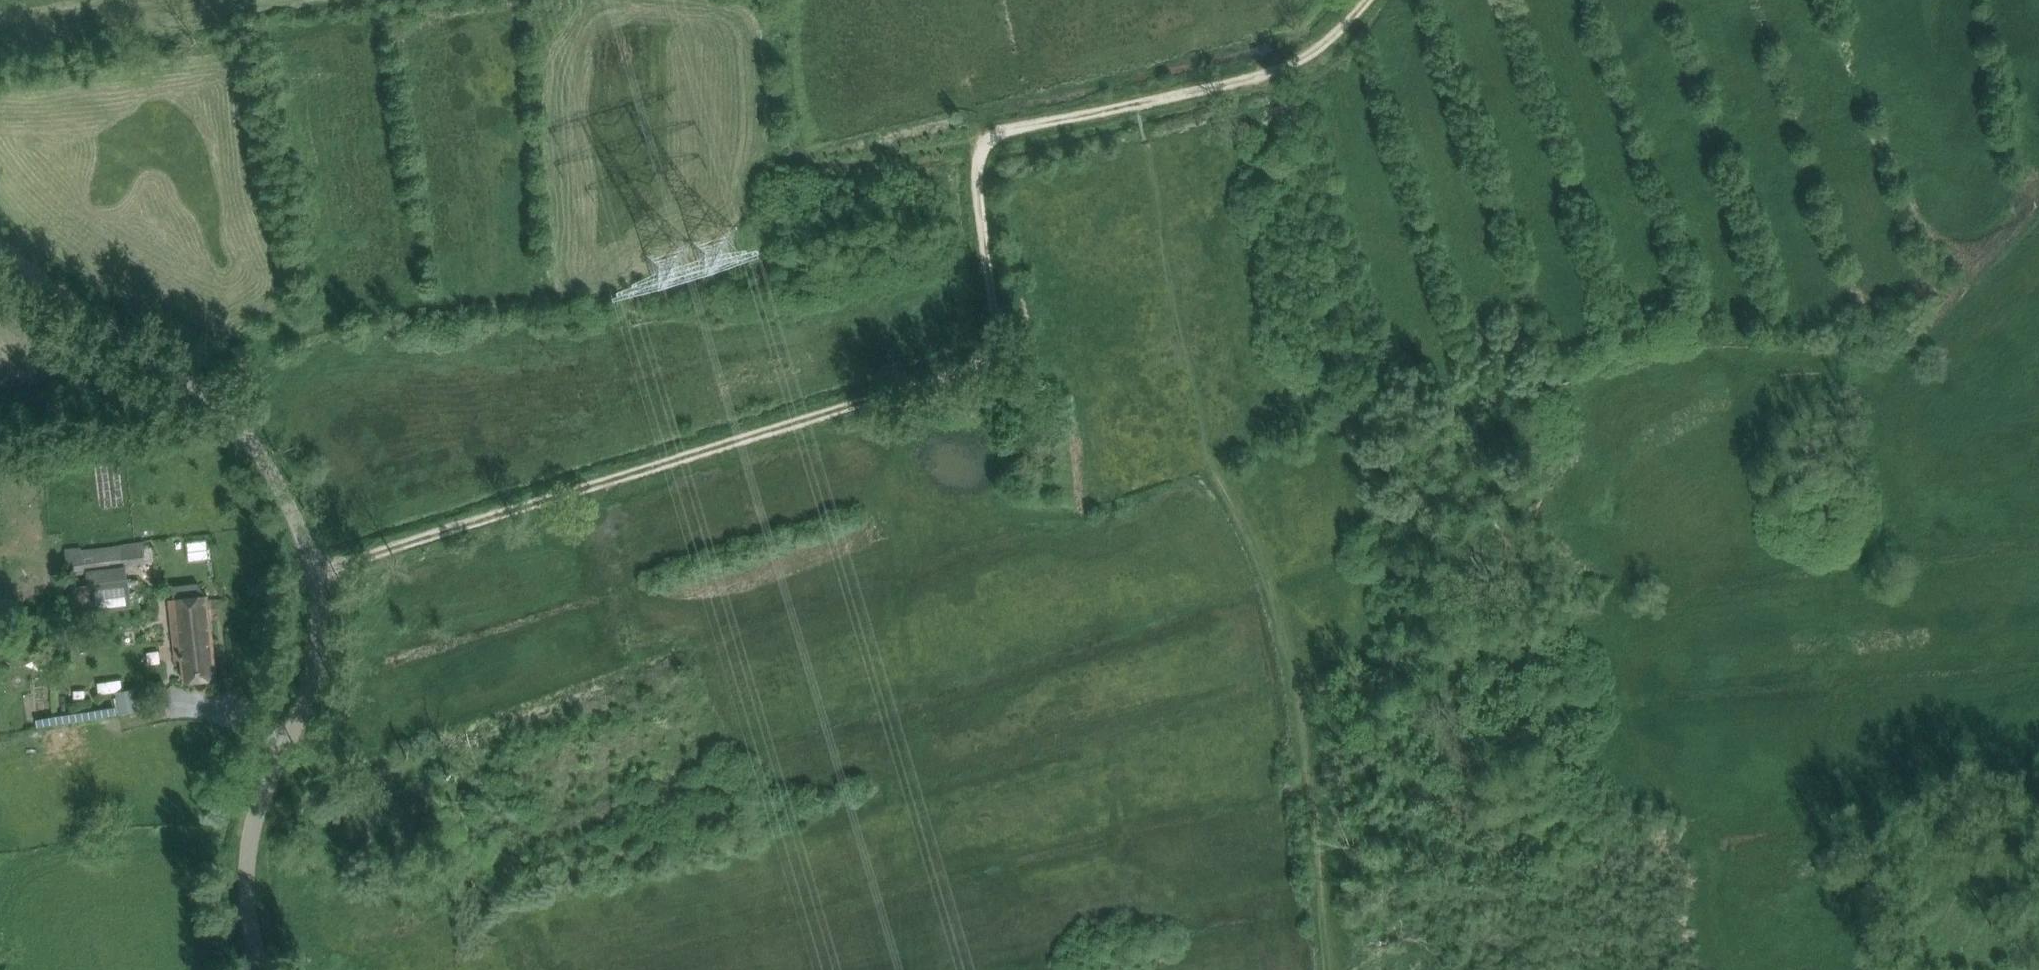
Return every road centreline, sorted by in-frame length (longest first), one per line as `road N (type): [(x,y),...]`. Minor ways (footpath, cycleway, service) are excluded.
road 1 (track): [(320,567),(792,422),(975,354),(999,317),(975,138)]
road 2 (track): [(1138,105),(1197,394),(1301,696),(1341,969)]
road 3 (unclassified): [(264,969),(250,925),(251,839),(319,669),(320,567),(294,497),(253,435),(192,378),(0,239)]
road 4 (track): [(1138,105),(1286,67),(1365,0)]
road 5 (track): [(975,138),(1138,105)]

